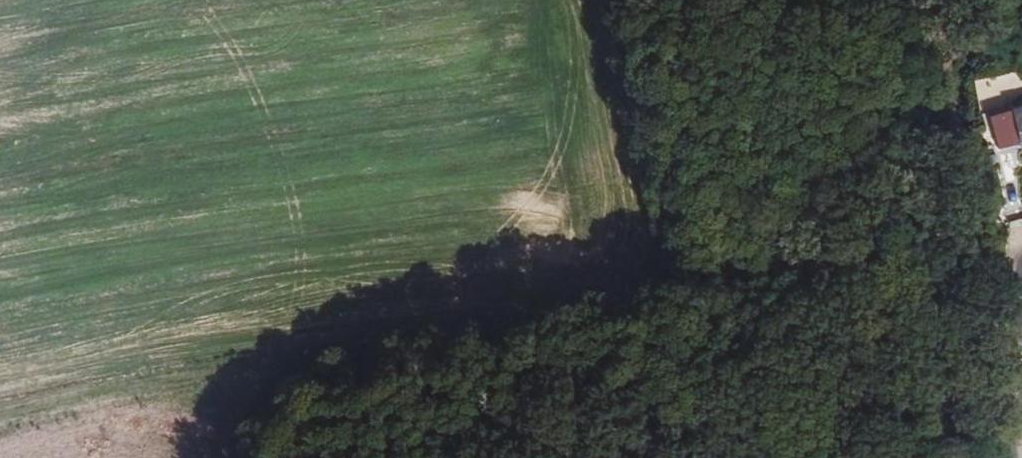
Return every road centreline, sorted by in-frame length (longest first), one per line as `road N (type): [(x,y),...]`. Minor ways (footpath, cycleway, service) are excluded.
road 1 (track): [(0,395),(415,318),(665,309),(949,200)]
road 2 (track): [(949,200),(923,27),(909,0)]
road 3 (residential): [(973,285),(1021,449)]
road 4 (track): [(315,337),(253,398),(217,457)]

